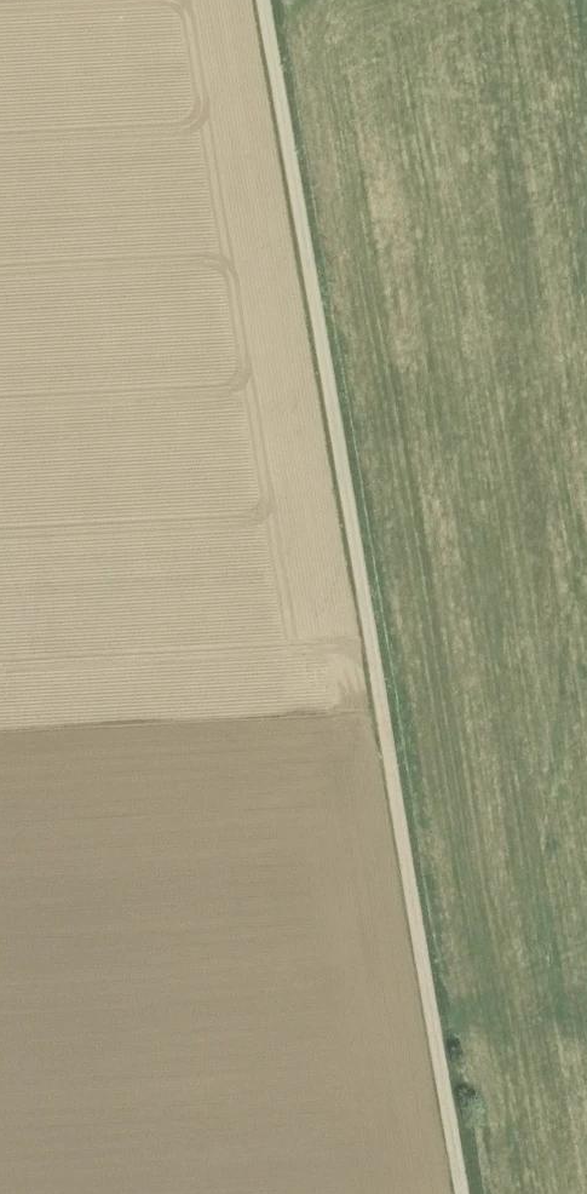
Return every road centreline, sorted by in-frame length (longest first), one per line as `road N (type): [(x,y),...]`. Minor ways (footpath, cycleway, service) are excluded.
road 1 (track): [(267,0),(462,1193)]

